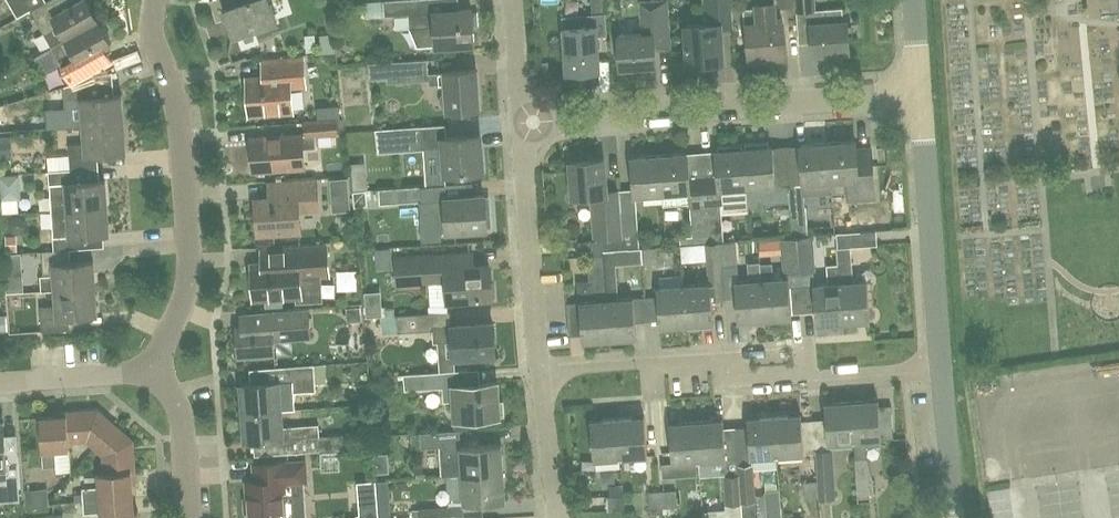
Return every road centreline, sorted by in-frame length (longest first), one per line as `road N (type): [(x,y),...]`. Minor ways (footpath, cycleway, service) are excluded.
road 1 (residential): [(941,372),(805,381),(712,361),(539,371)]
road 2 (residential): [(919,94),(521,124)]
road 3 (residential): [(152,0),(154,50),(179,109),(190,266),(160,371)]
road 4 (unclassified): [(919,94),(941,372)]
road 5 (residential): [(521,124),(539,371)]
road 6 (residential): [(160,371),(0,384)]
road 7 (residential): [(160,371),(181,416),(191,517)]
road 8 (residential): [(539,371),(556,517)]
road 9 (unclassified): [(941,372),(951,517)]
road 10 (residential): [(512,0),(521,124)]

